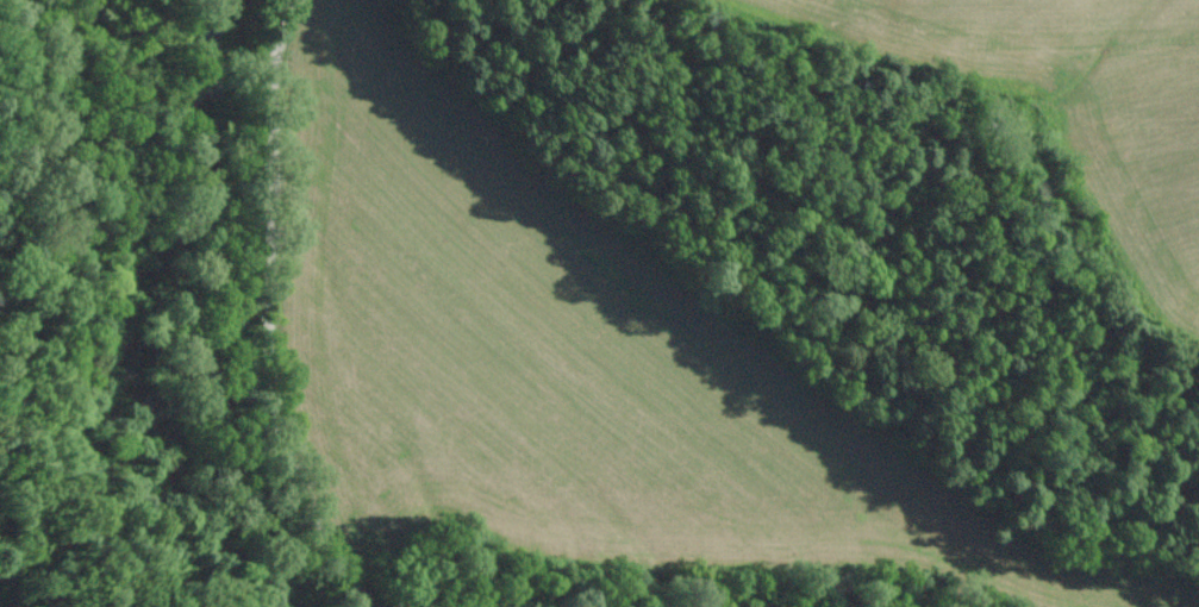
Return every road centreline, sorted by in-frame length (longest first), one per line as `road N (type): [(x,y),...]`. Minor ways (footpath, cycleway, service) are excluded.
road 1 (residential): [(348,586),(294,273),(313,104),(345,0)]

